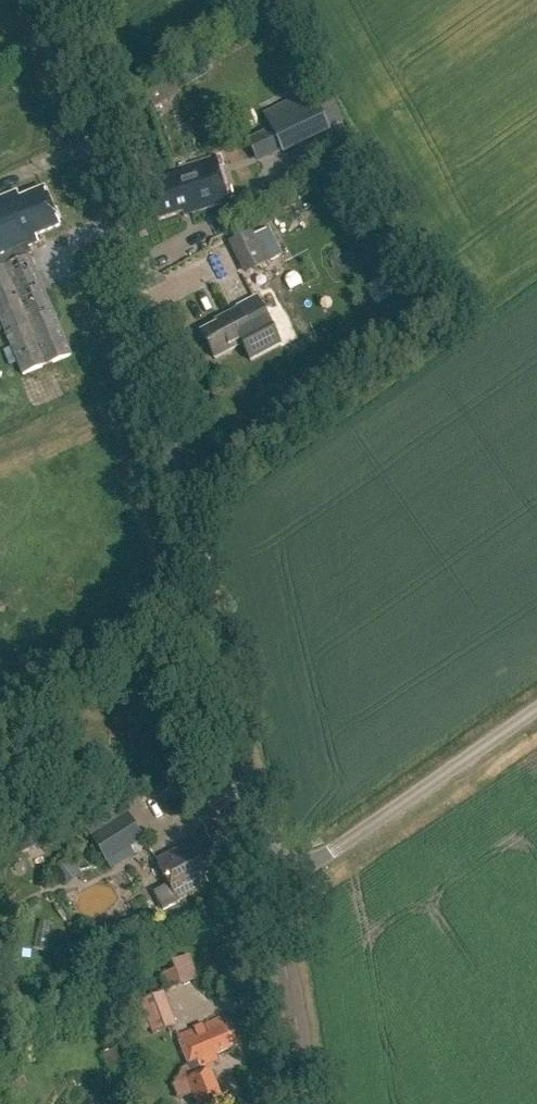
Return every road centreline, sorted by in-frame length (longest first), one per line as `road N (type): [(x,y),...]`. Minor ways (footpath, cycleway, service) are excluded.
road 1 (tertiary): [(266,876),(68,0)]
road 2 (unclassified): [(266,876),(329,853),(536,708)]
road 3 (tertiary): [(301,1103),(299,1043),(266,876)]

